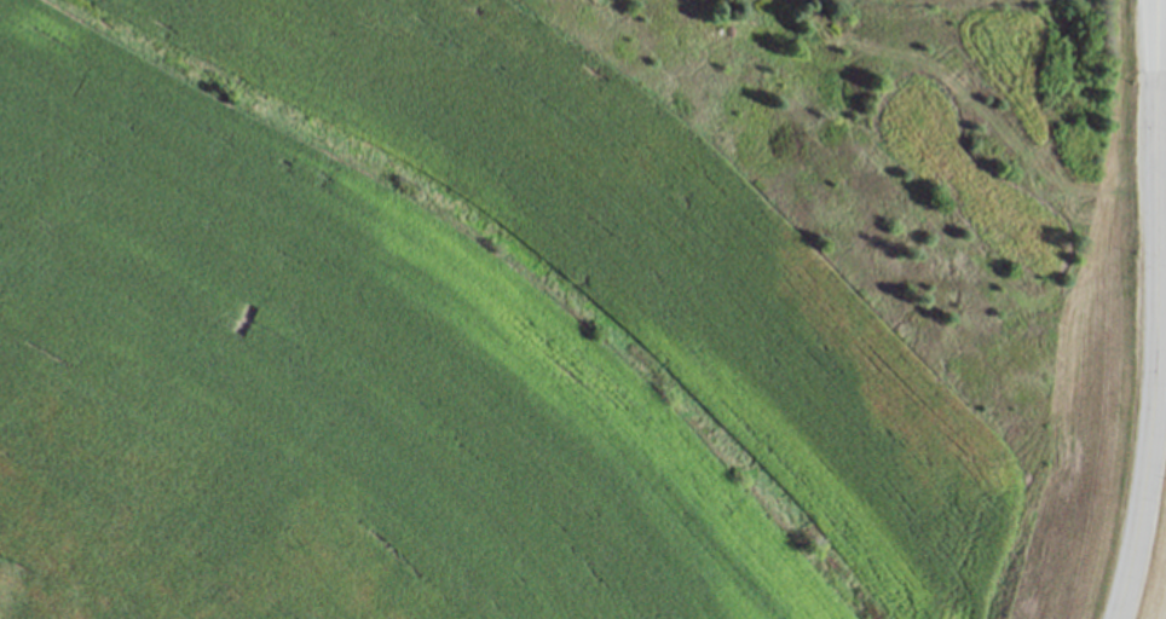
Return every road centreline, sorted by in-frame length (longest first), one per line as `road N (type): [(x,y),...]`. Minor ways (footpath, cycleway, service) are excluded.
road 1 (secondary): [(1106,618),(1149,398),(1161,0)]

